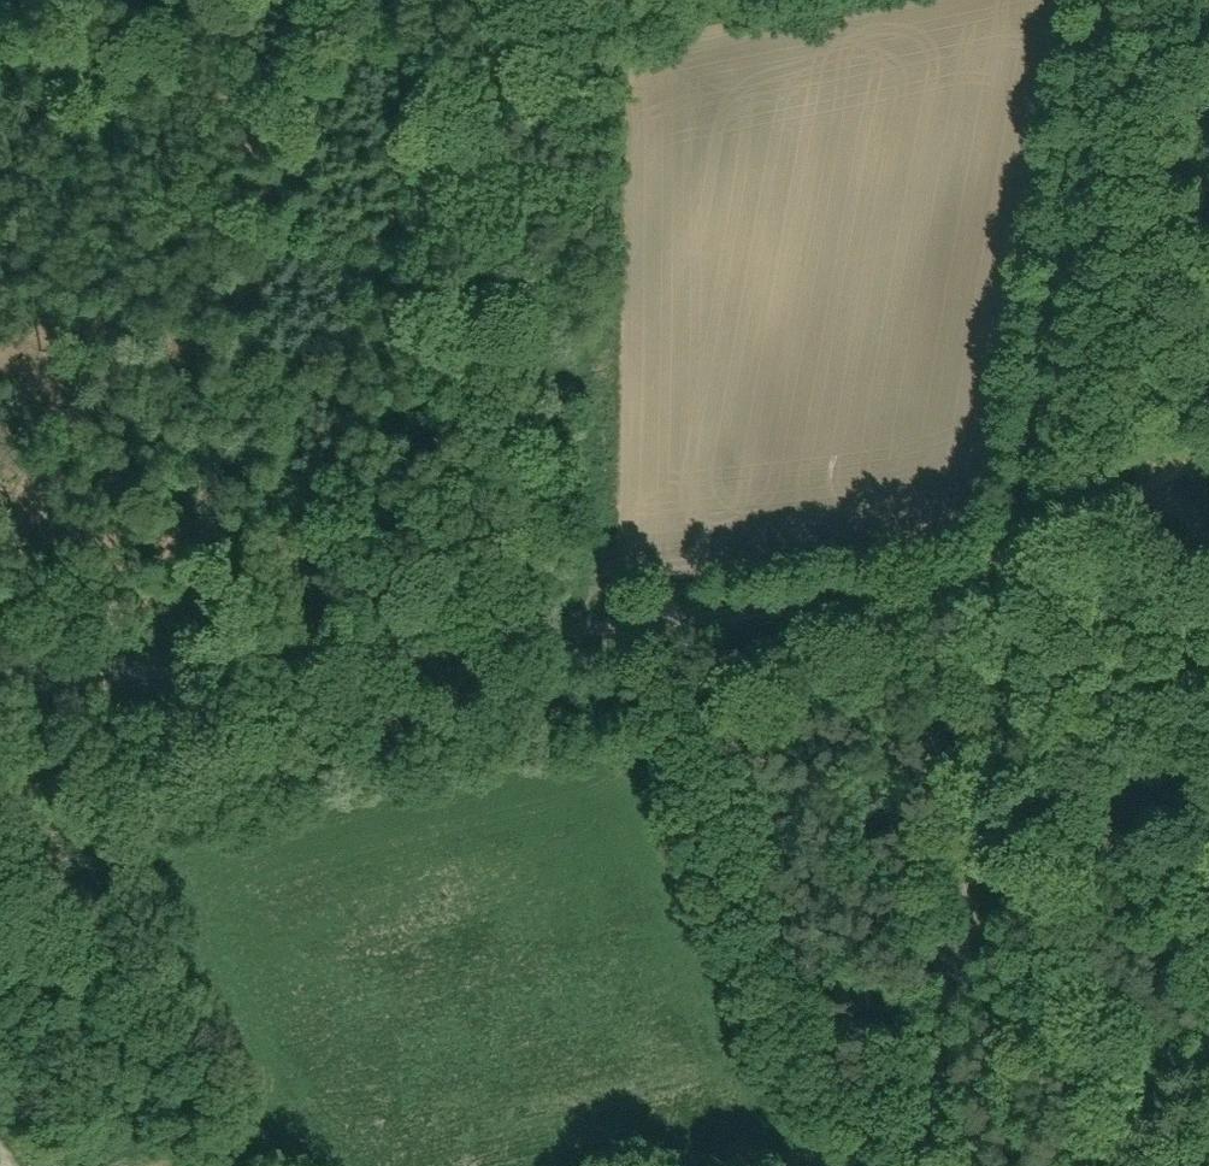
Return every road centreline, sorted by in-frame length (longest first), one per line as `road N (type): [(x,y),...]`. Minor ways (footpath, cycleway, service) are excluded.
road 1 (residential): [(0,690),(1023,586)]
road 2 (residential): [(1116,0),(1023,586)]
road 3 (residential): [(1023,586),(932,1165)]

